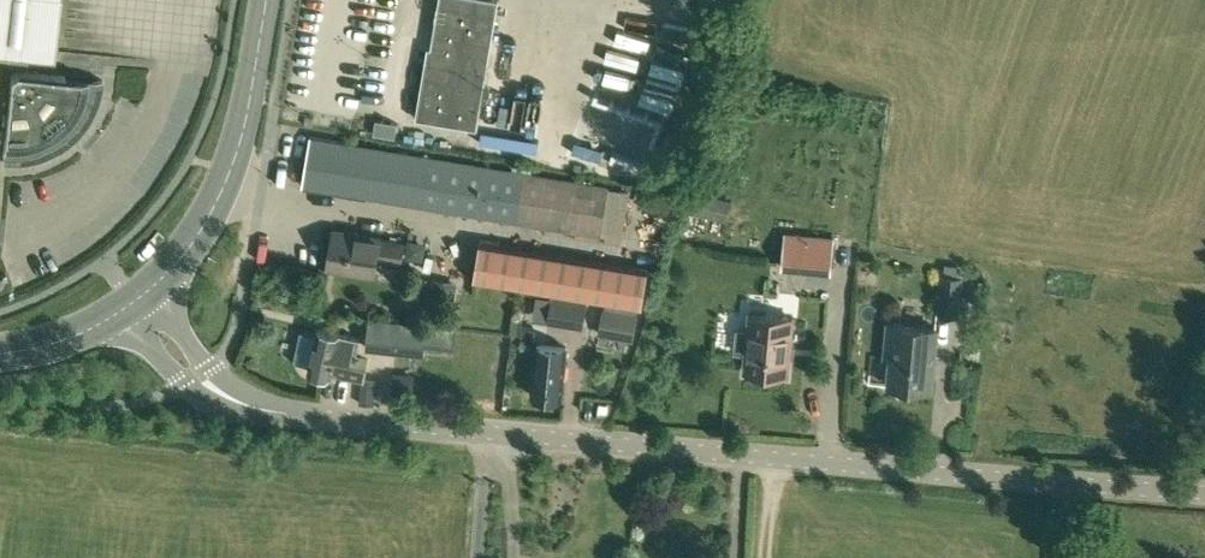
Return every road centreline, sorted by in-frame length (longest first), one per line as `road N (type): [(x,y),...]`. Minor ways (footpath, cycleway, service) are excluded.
road 1 (unclassified): [(1204,492),(300,420),(239,402),(195,376),(135,301)]
road 2 (secondary): [(135,301),(183,255),(225,183),(244,128),(267,0)]
road 3 (secondary): [(0,354),(69,339),(135,301)]

